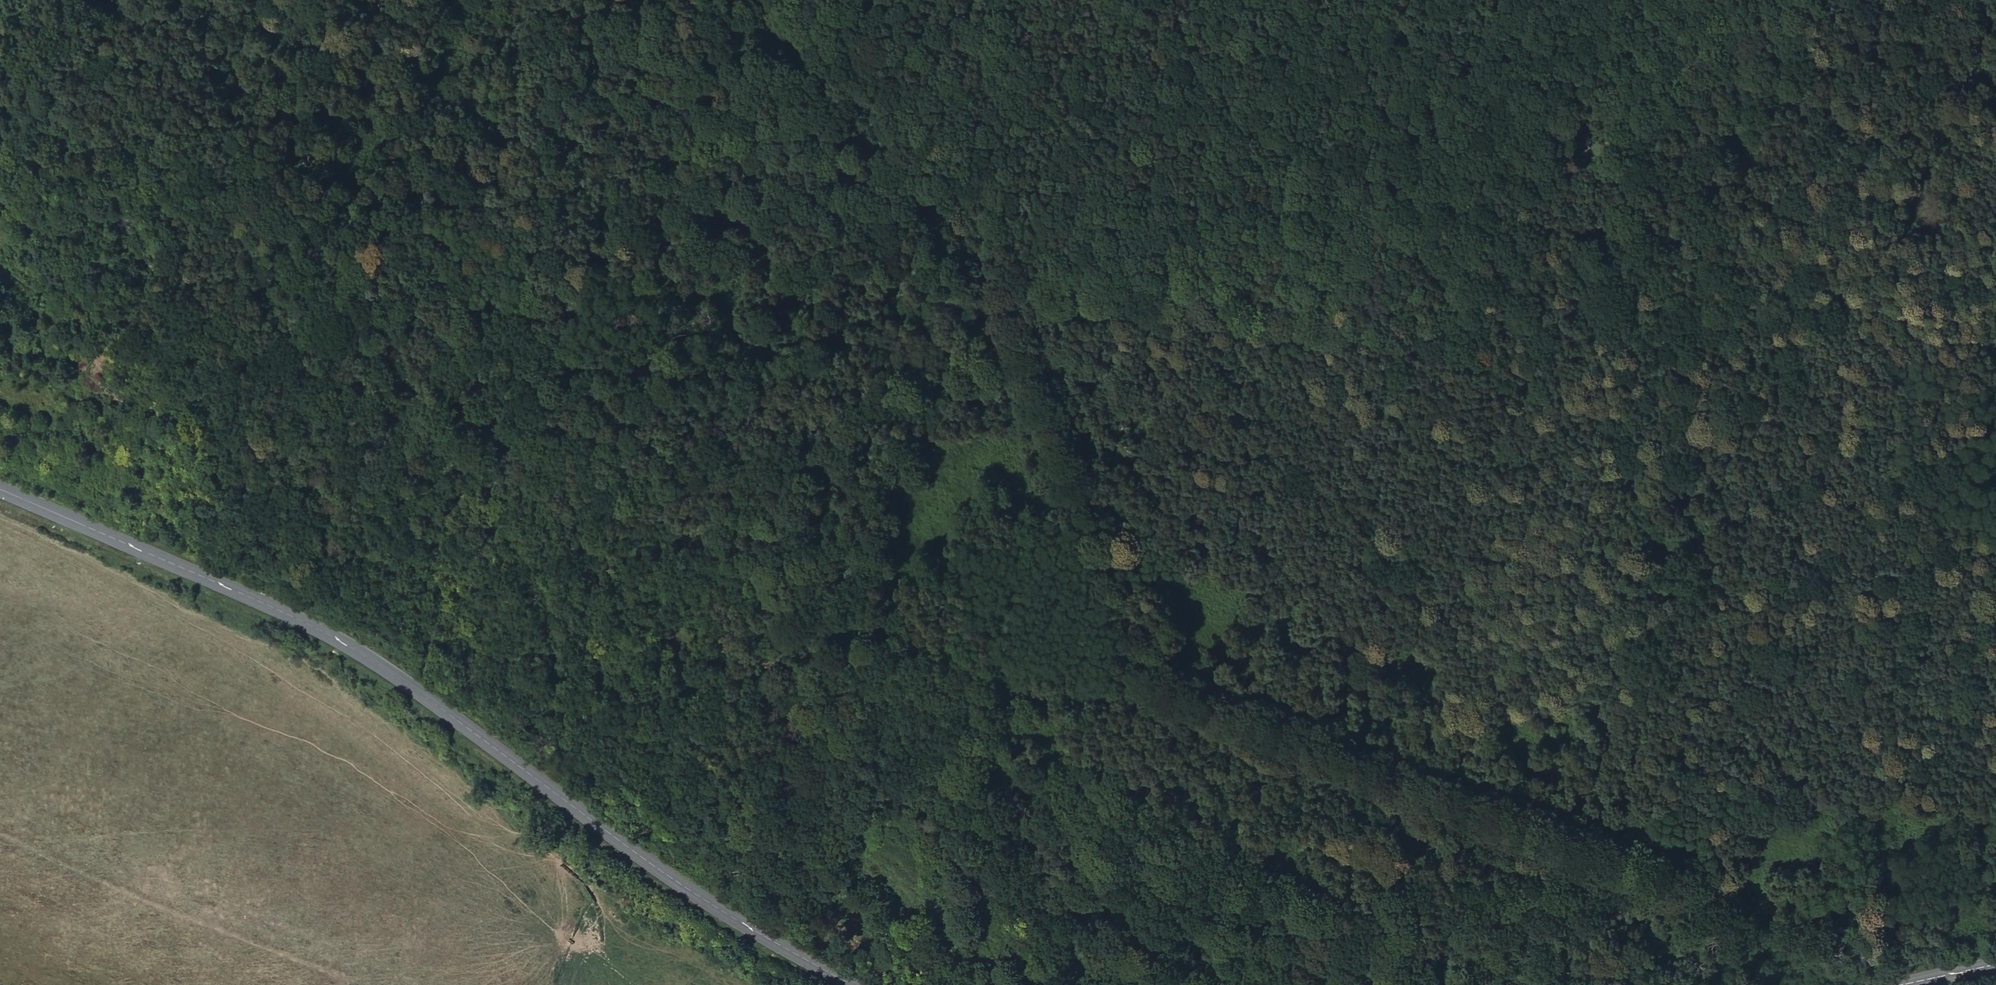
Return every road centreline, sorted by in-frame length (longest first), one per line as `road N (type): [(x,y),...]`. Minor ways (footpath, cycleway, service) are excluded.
road 1 (track): [(1995,319),(1305,341),(1084,329),(901,281),(637,241),(462,222),(354,226),(186,174),(75,162),(0,185)]
road 2 (tertiary): [(0,489),(348,646),(712,904),(851,984)]

